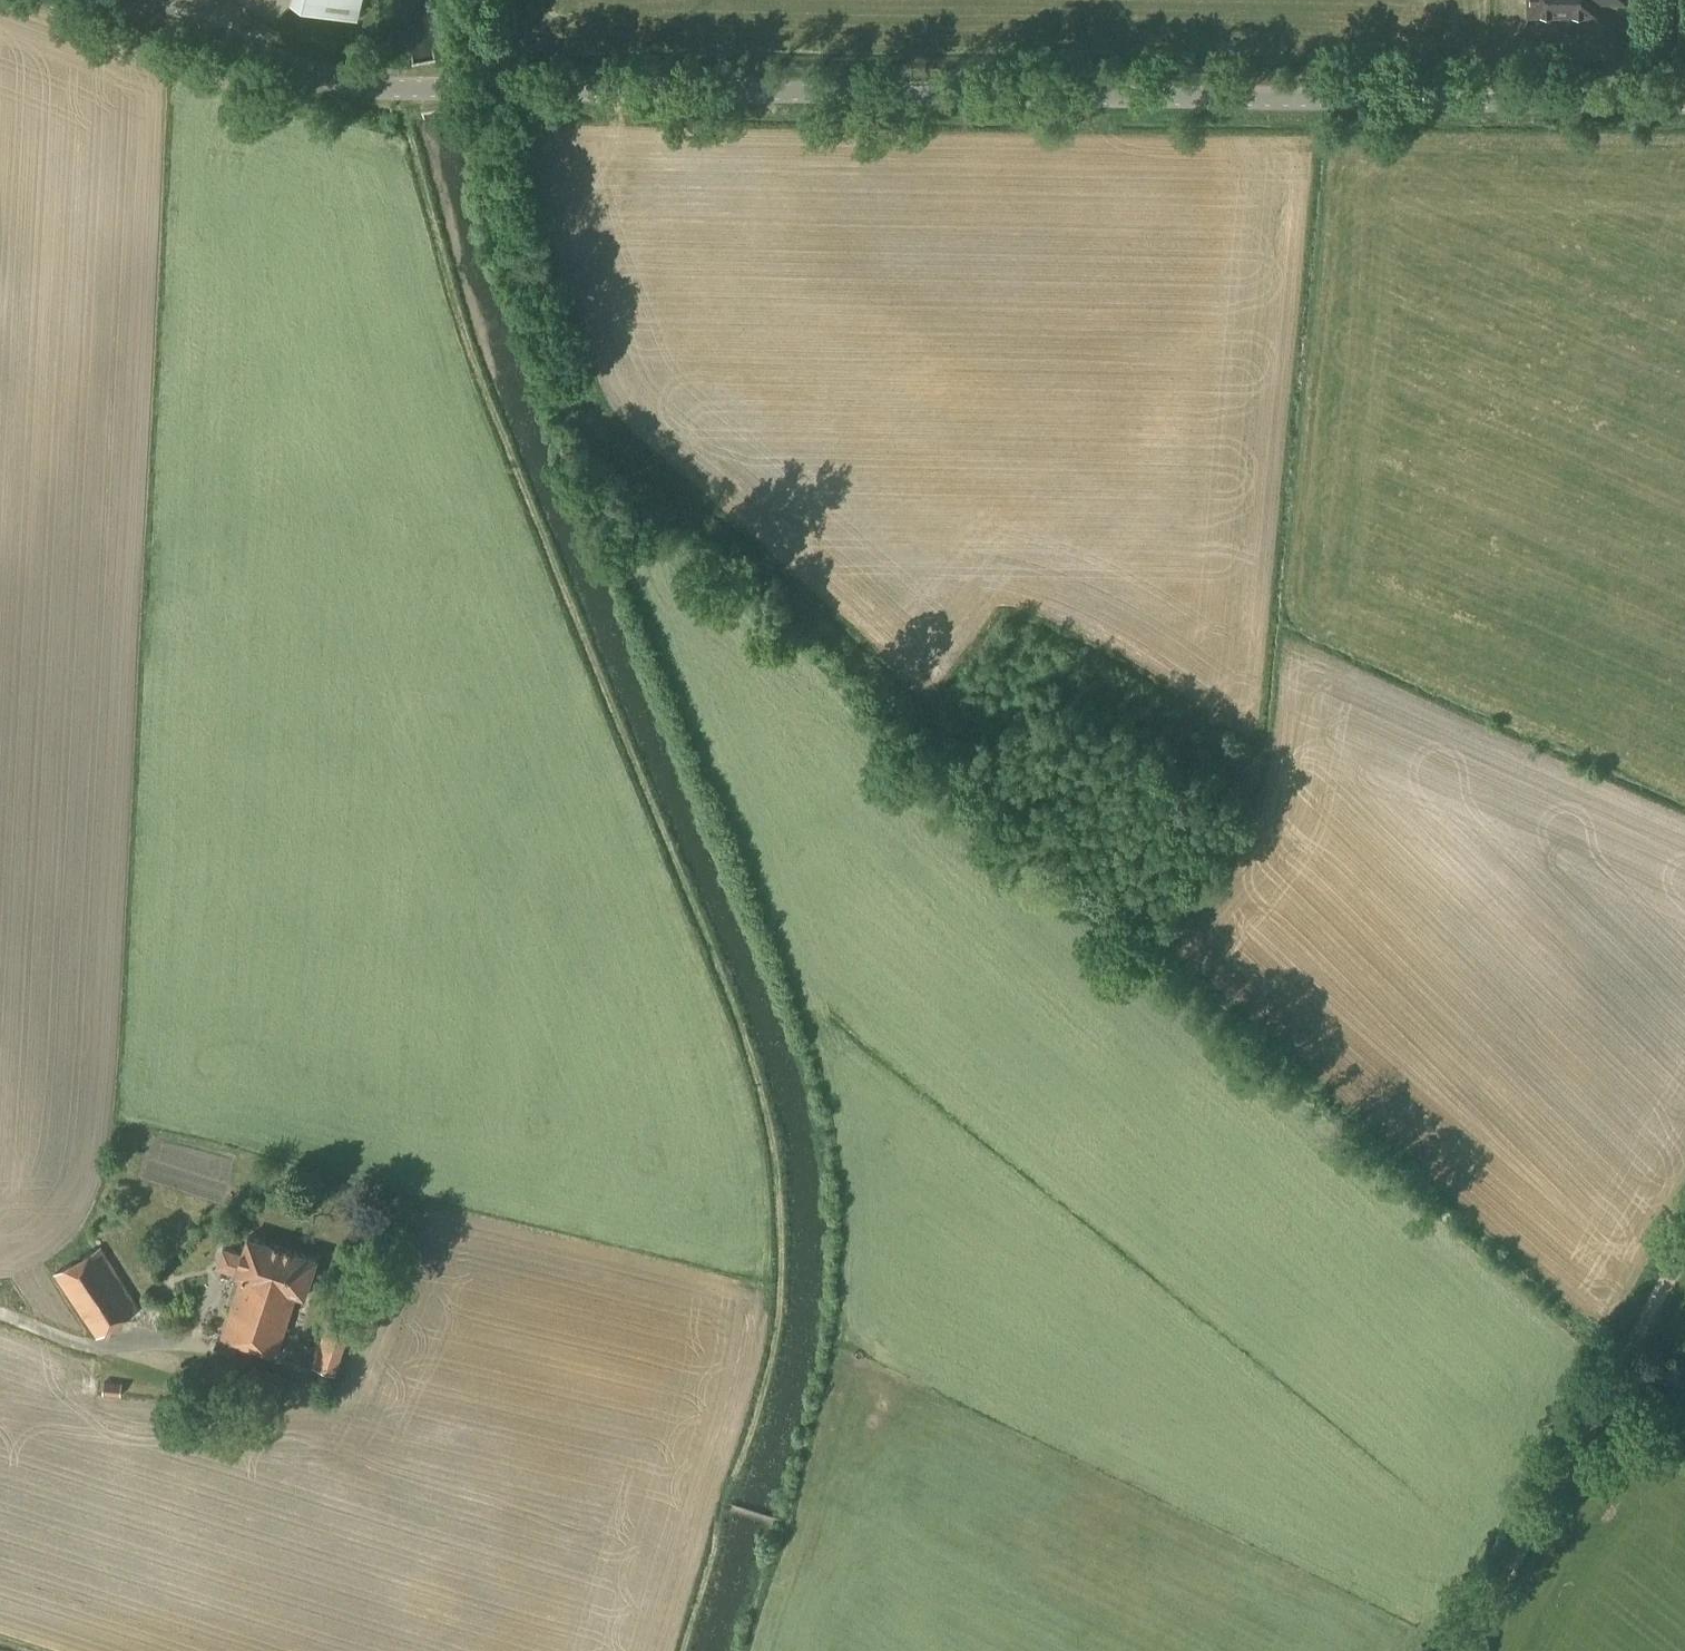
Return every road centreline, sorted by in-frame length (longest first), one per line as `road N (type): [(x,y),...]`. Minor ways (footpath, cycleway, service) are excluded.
road 1 (unclassified): [(453,93),(1684,105)]
road 2 (track): [(1461,1650),(1680,1238)]
road 3 (unclassified): [(453,93),(354,87),(122,0)]

